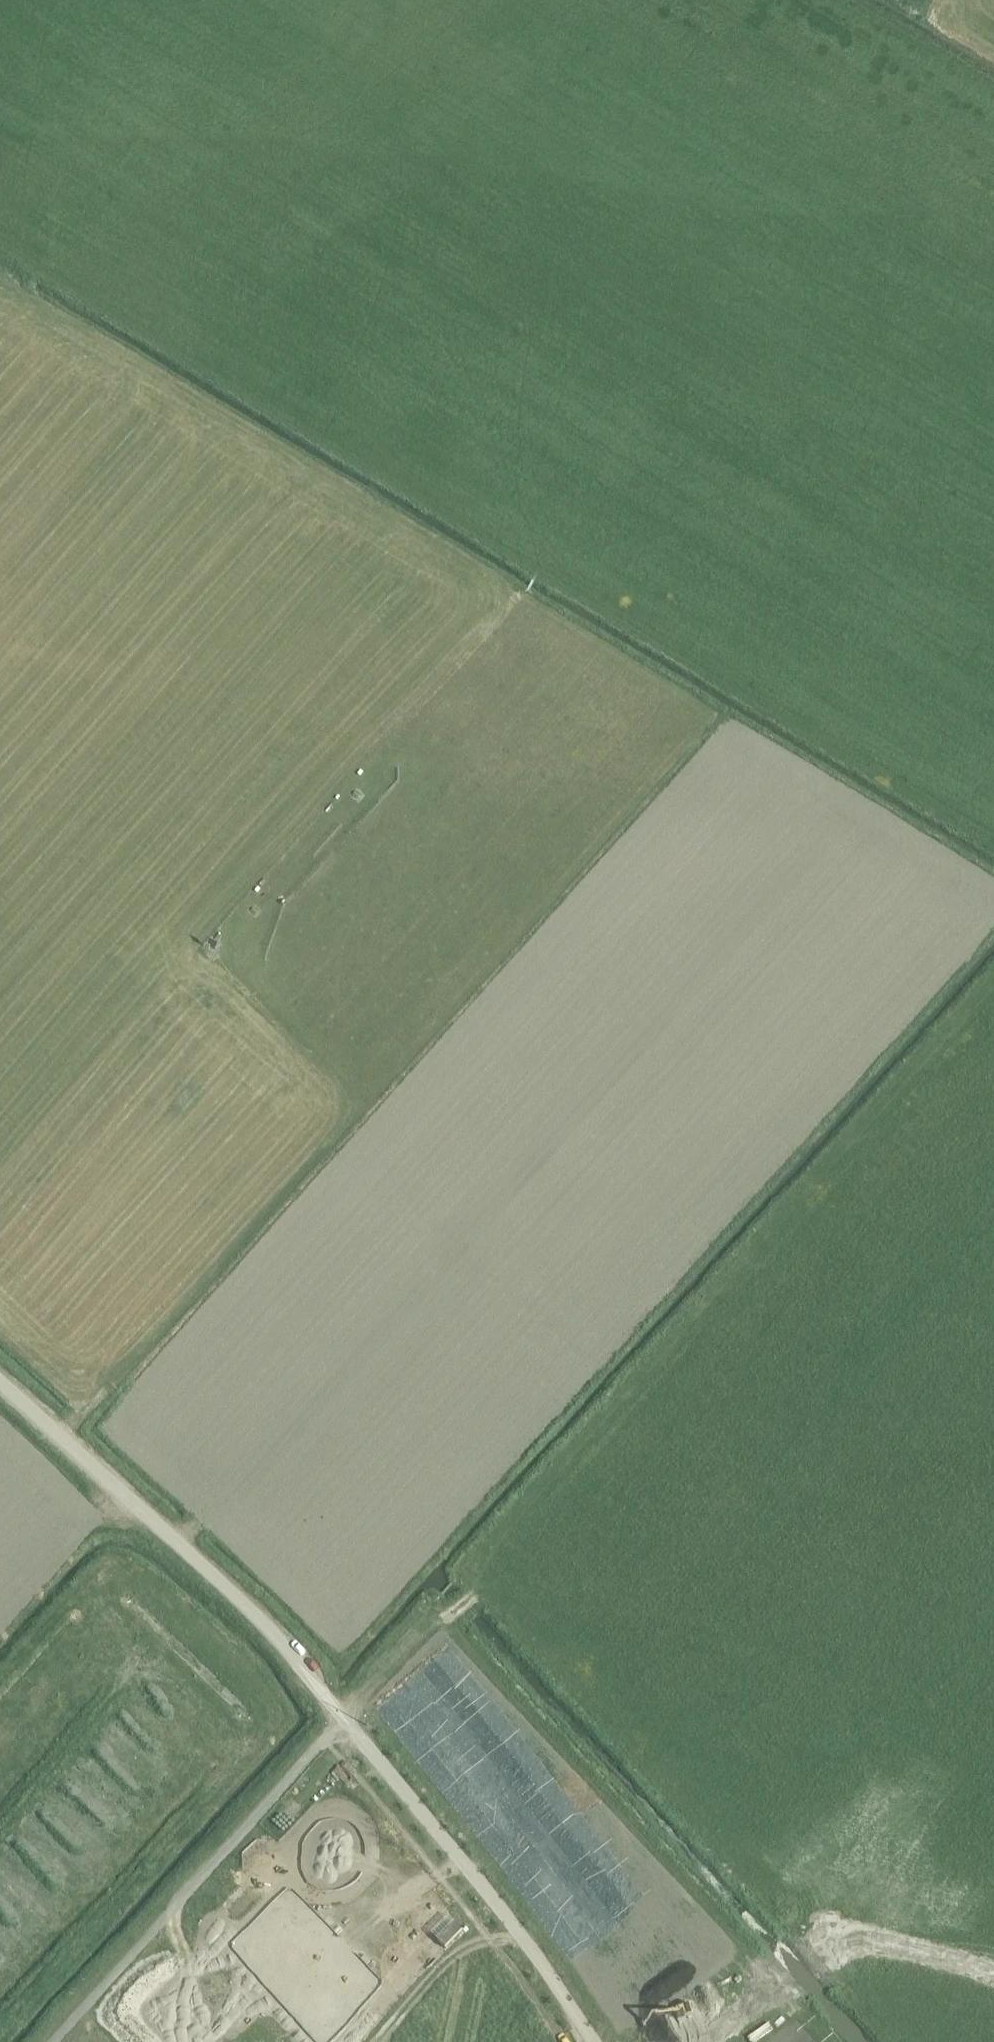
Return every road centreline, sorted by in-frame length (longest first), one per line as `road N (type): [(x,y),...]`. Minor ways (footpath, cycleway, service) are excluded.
road 1 (track): [(993,1971),(868,1939),(819,1953),(706,2041)]

